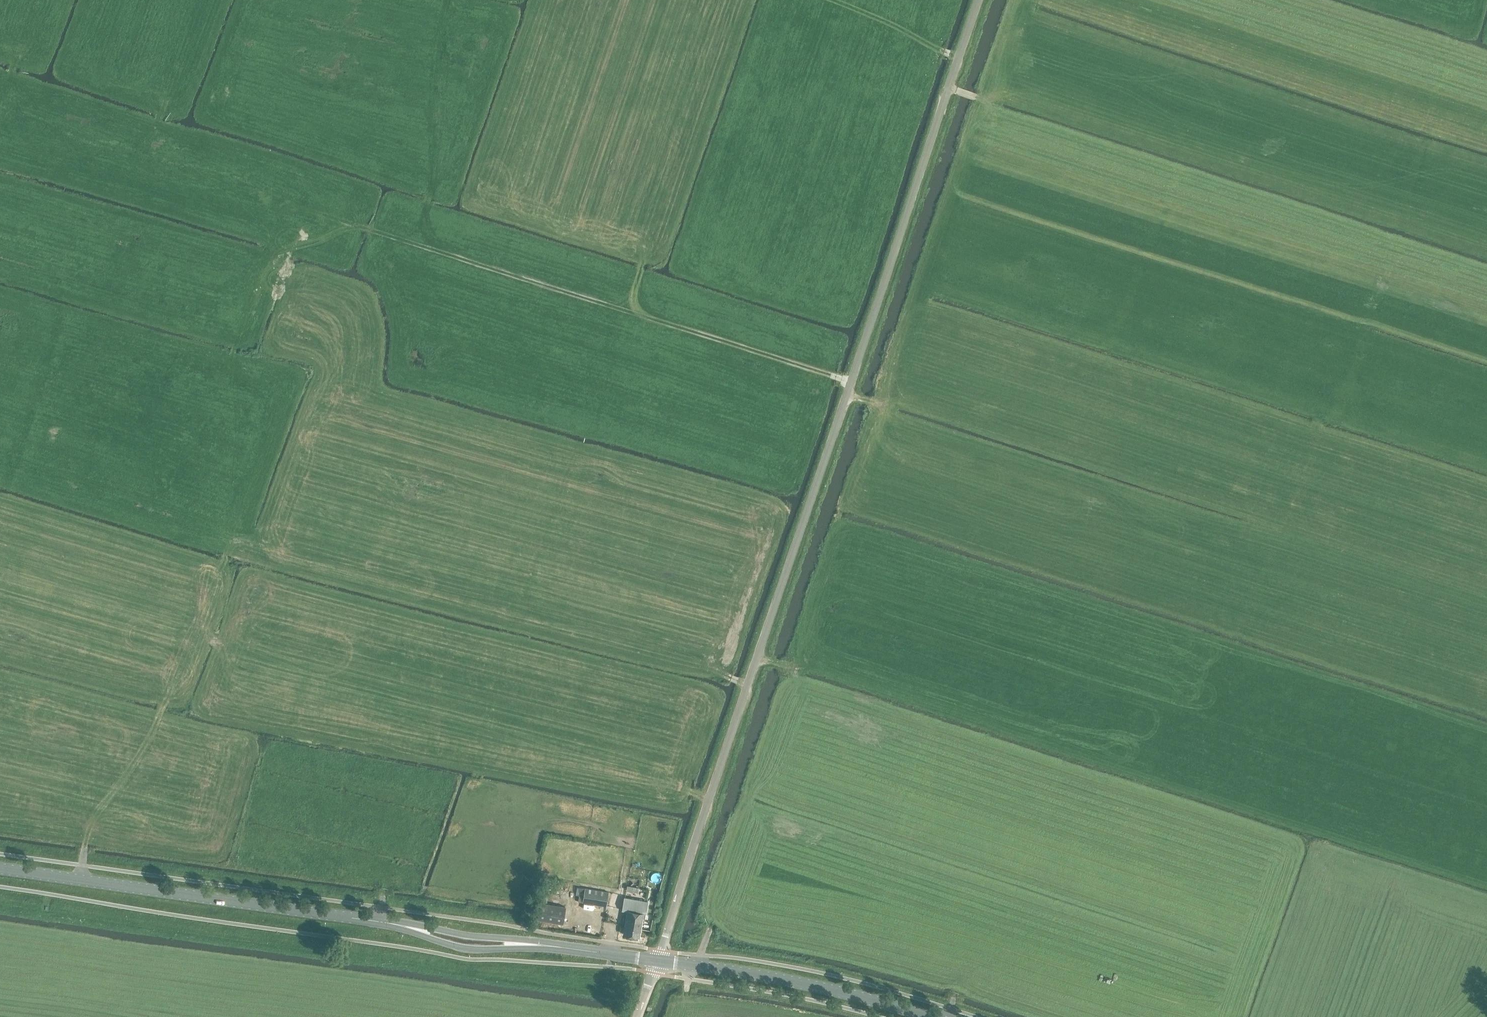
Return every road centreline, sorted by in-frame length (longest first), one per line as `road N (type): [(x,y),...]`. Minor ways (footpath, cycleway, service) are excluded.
road 1 (unclassified): [(658,961),(977,0)]
road 2 (secondary): [(658,961),(471,945),(346,917),(0,870)]
road 3 (secondary): [(936,1016),(776,979),(658,961)]

